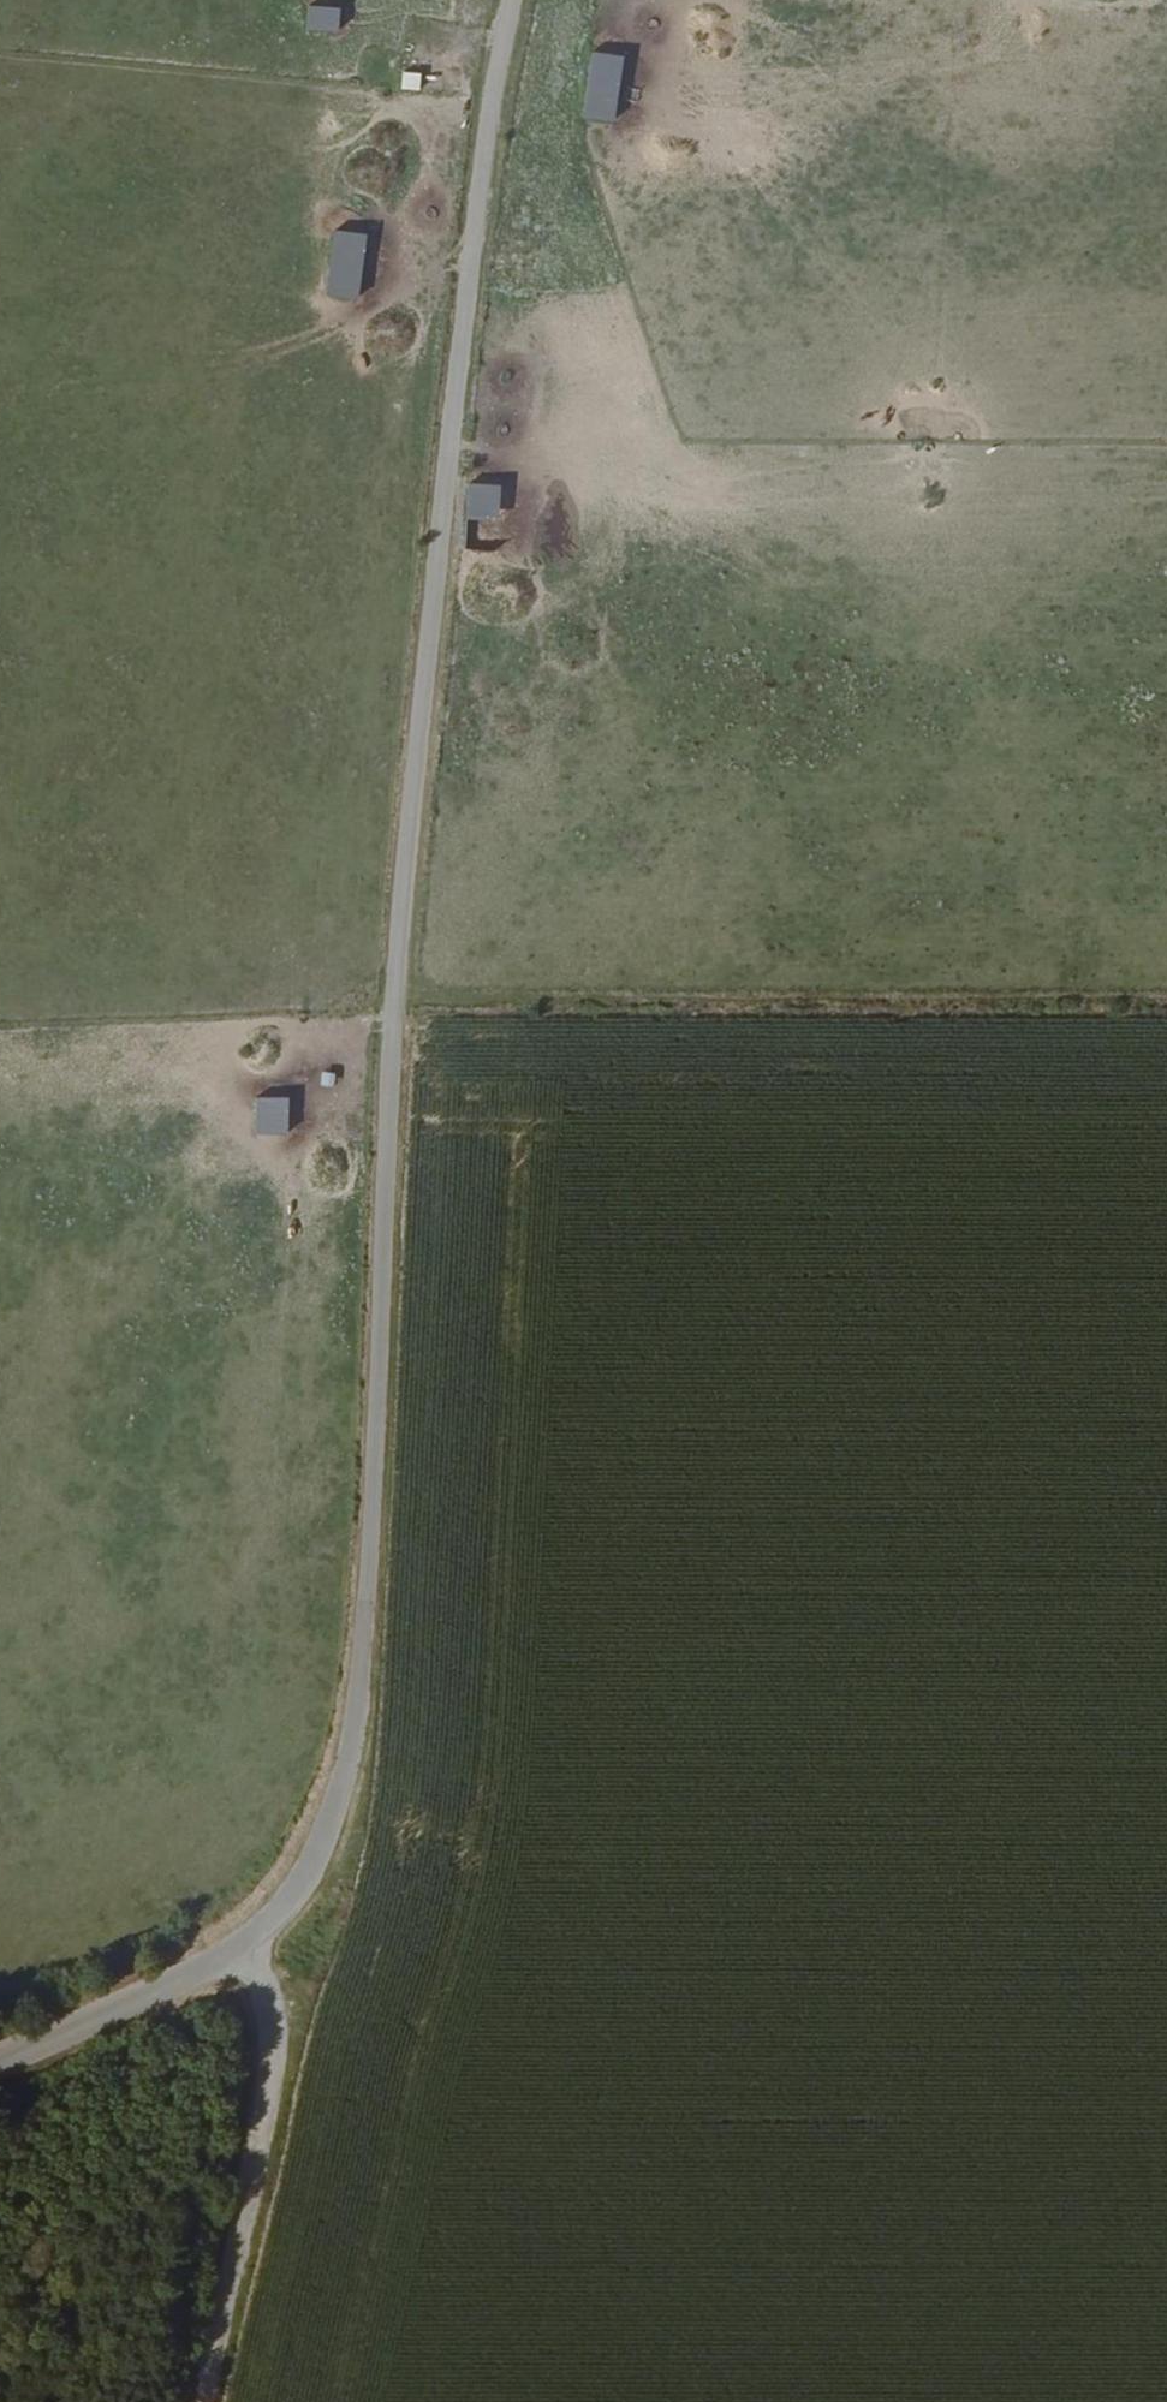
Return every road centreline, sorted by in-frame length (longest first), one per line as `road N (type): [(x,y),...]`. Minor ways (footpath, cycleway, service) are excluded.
road 1 (unclassified): [(0,2057),(247,1940),(288,1896),(322,1836),(348,1758),(394,925),(457,322),(510,0)]
road 2 (track): [(200,2401),(274,2080),(270,2000),(247,1940)]

